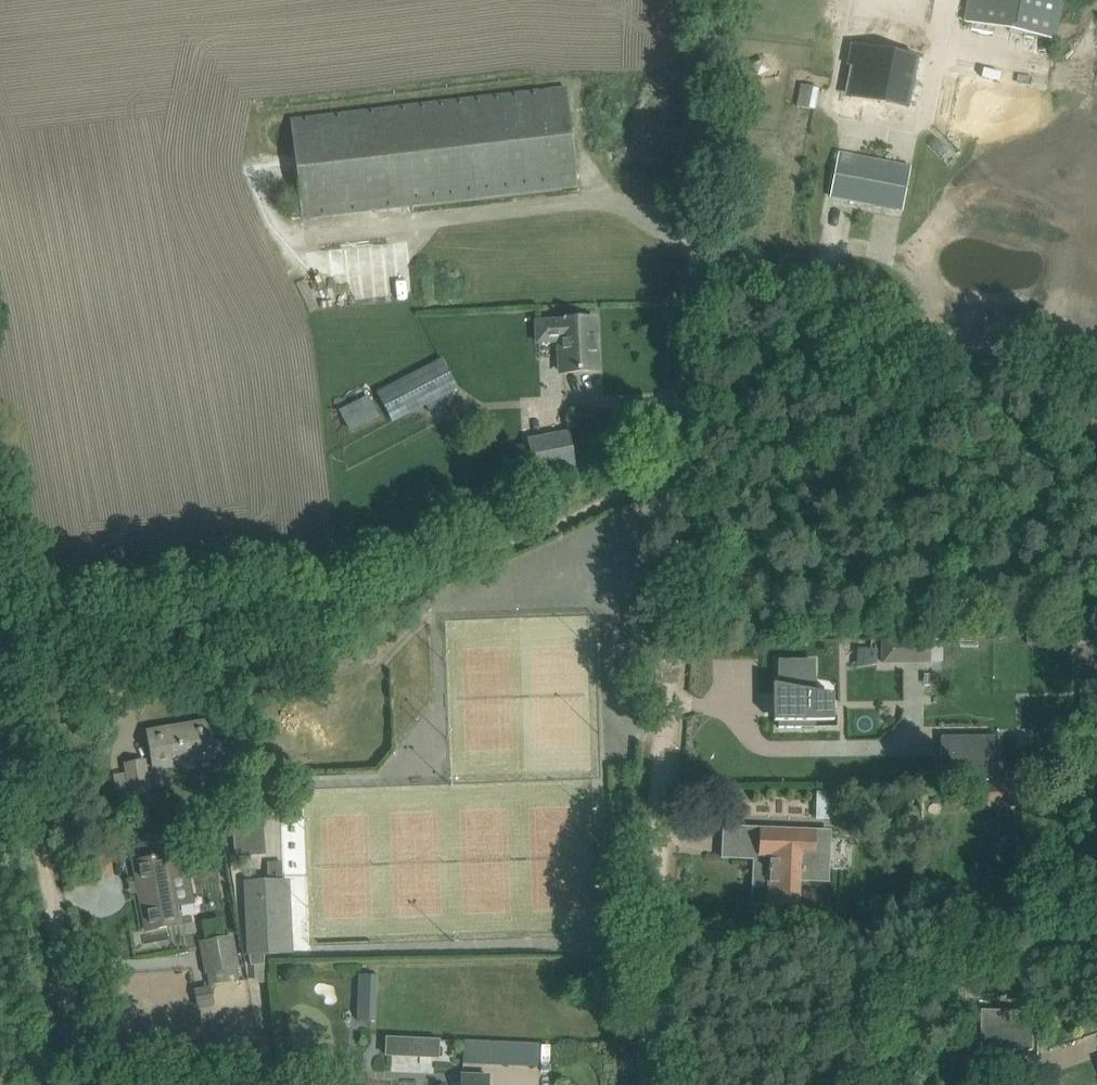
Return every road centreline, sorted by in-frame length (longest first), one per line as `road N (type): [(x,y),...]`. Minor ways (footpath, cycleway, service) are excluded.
road 1 (track): [(682,461),(494,552),(350,606),(0,634)]
road 2 (track): [(646,1084),(682,461)]
road 3 (unclassified): [(682,461),(715,0)]
road 4 (track): [(74,1084),(0,651)]
road 5 (track): [(1096,362),(954,339),(872,301),(698,251)]

